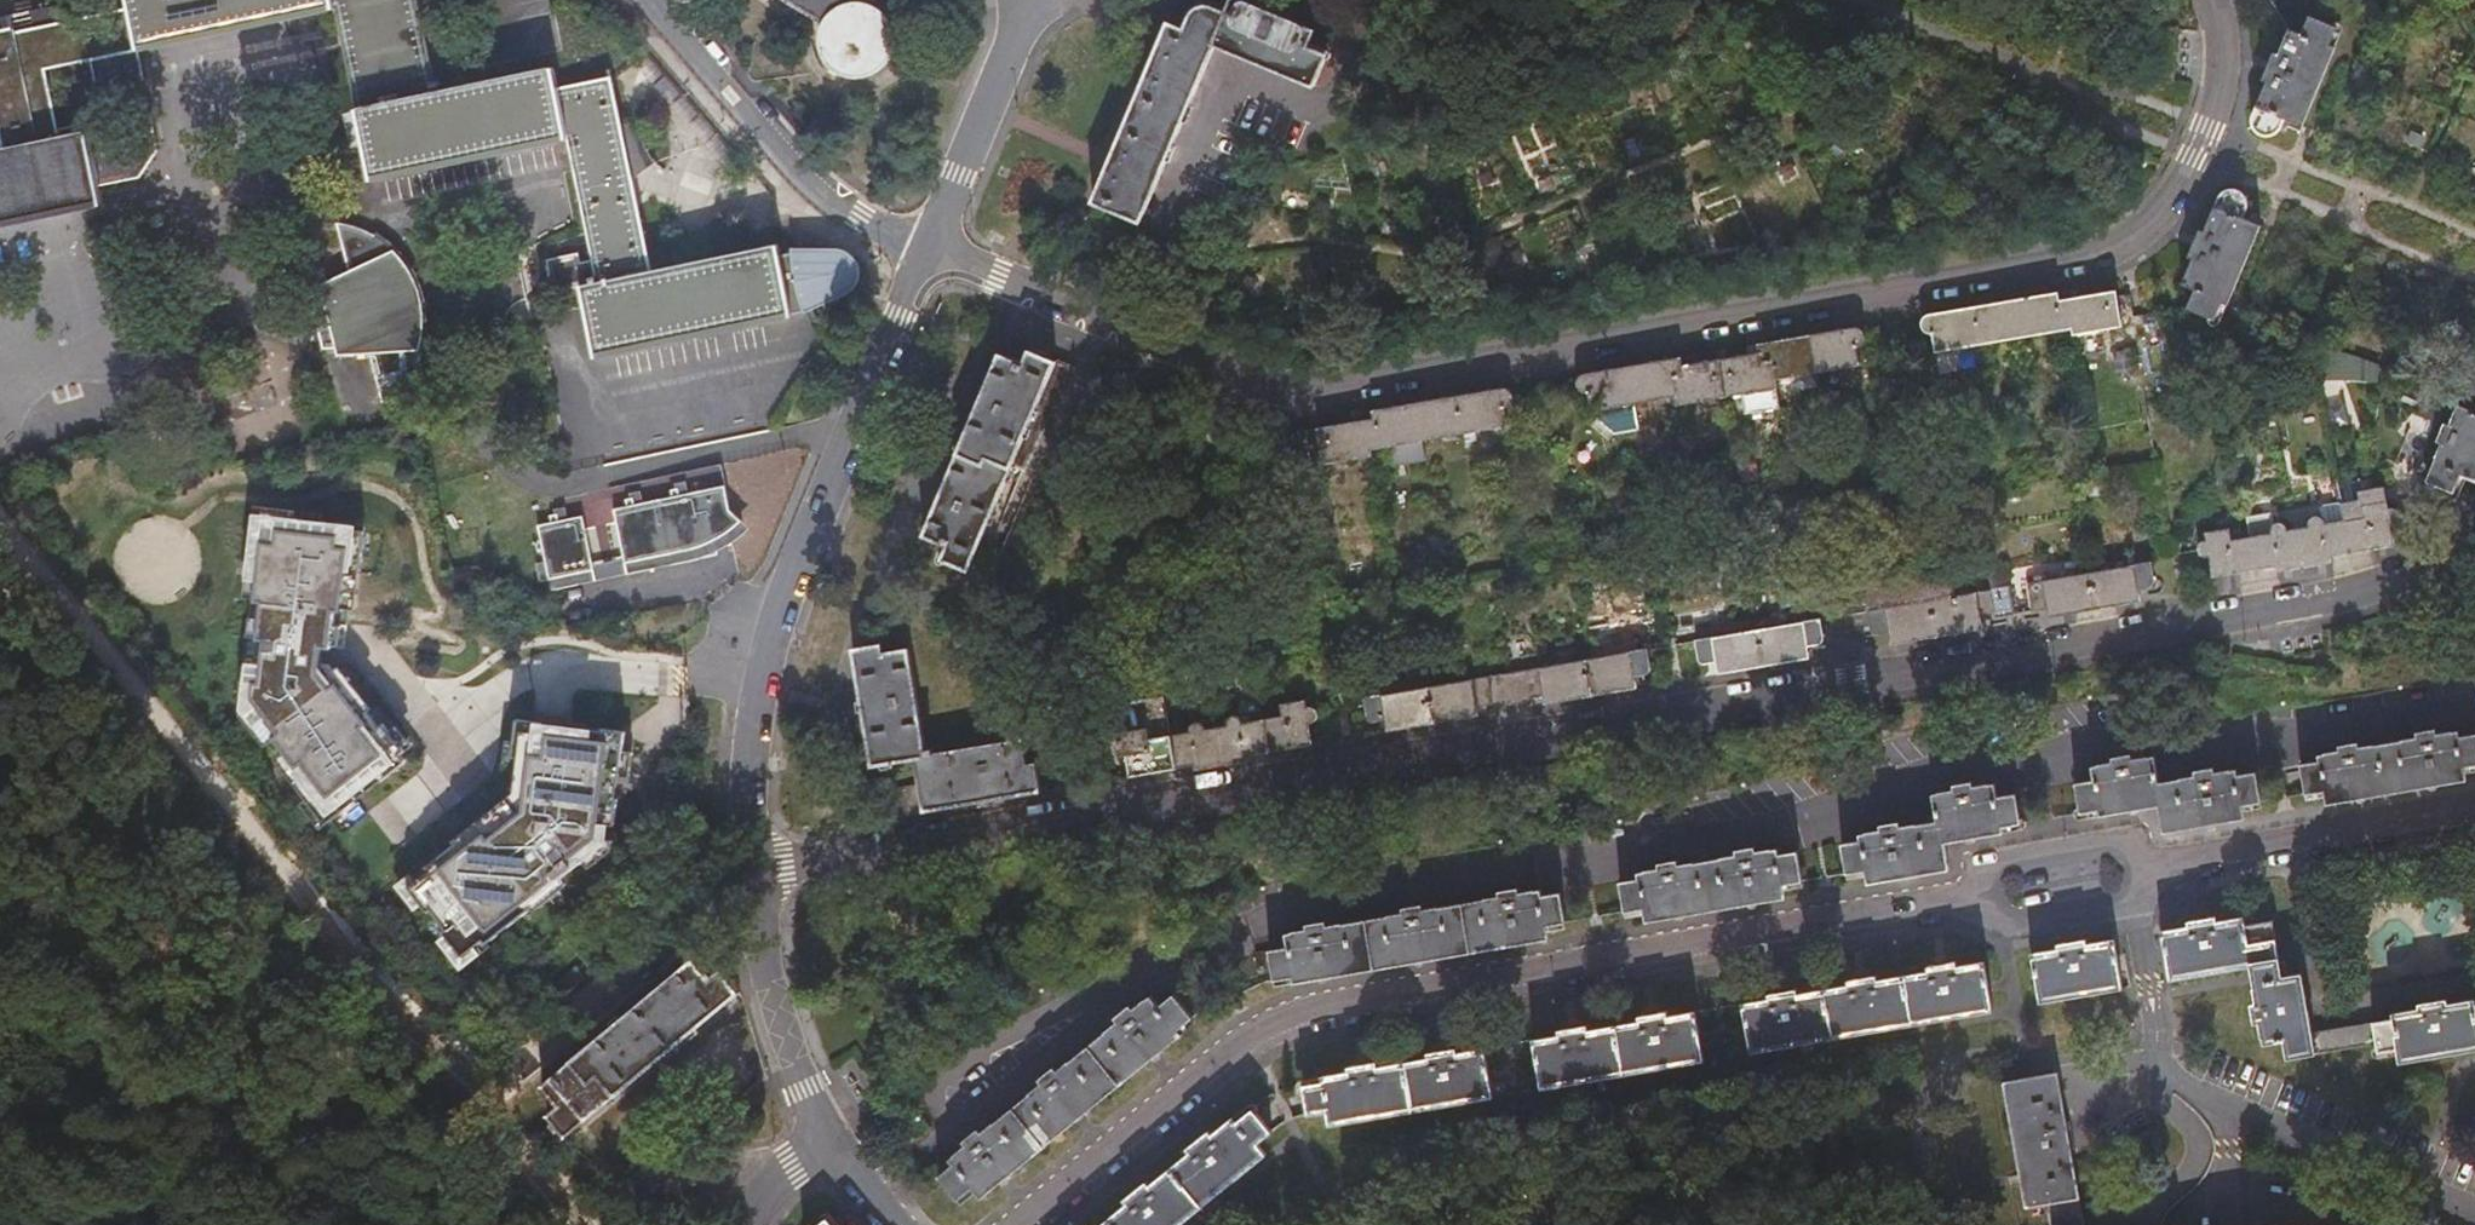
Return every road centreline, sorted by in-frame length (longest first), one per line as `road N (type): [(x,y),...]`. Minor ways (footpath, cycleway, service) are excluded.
road 1 (residential): [(755,875),(2383,591),(2474,553)]
road 2 (residential): [(2208,0),(2222,75),(2185,156),(2155,213),(2069,263),(1270,387),(927,252)]
road 3 (residential): [(1015,1224),(1223,1063),(1317,1016),(2123,878)]
road 4 (track): [(486,1111),(0,521)]
road 5 (residential): [(927,252),(806,533),(750,719),(755,875)]
road 6 (residential): [(2123,878),(2151,1059),(2237,1119),(2474,1220)]
road 7 (residential): [(652,0),(800,178),(859,220),(927,252)]
road 8 (residential): [(2123,878),(2474,817)]
road 9 (residential): [(1031,0),(927,252)]
road 10 (residential): [(755,875),(773,986),(806,1088),(830,1131)]
road 11 (track): [(582,1224),(486,1111)]
road 12 (residential): [(830,1131),(748,1224)]

